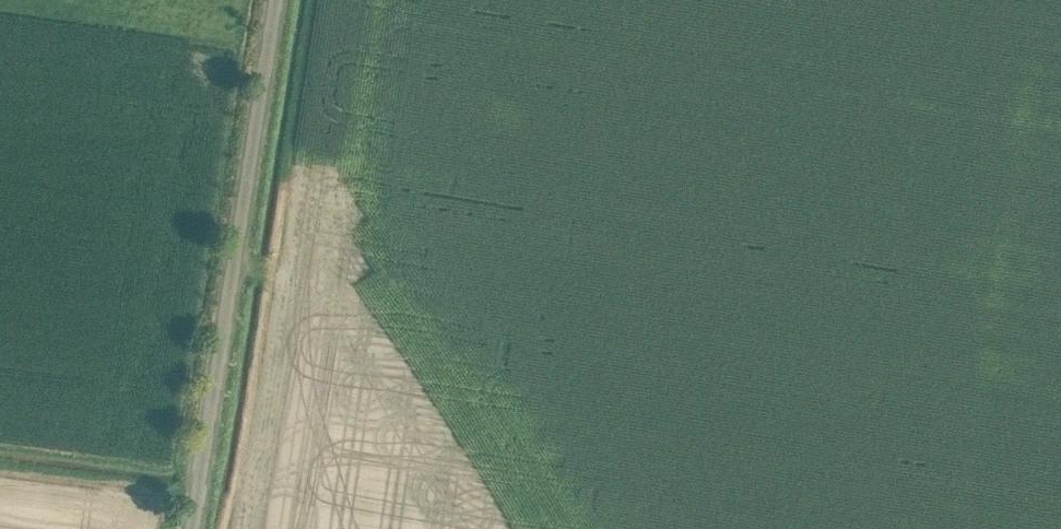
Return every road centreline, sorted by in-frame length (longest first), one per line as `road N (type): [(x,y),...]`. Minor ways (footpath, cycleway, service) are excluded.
road 1 (unclassified): [(182,528),(272,0)]
road 2 (track): [(936,528),(1023,0)]

